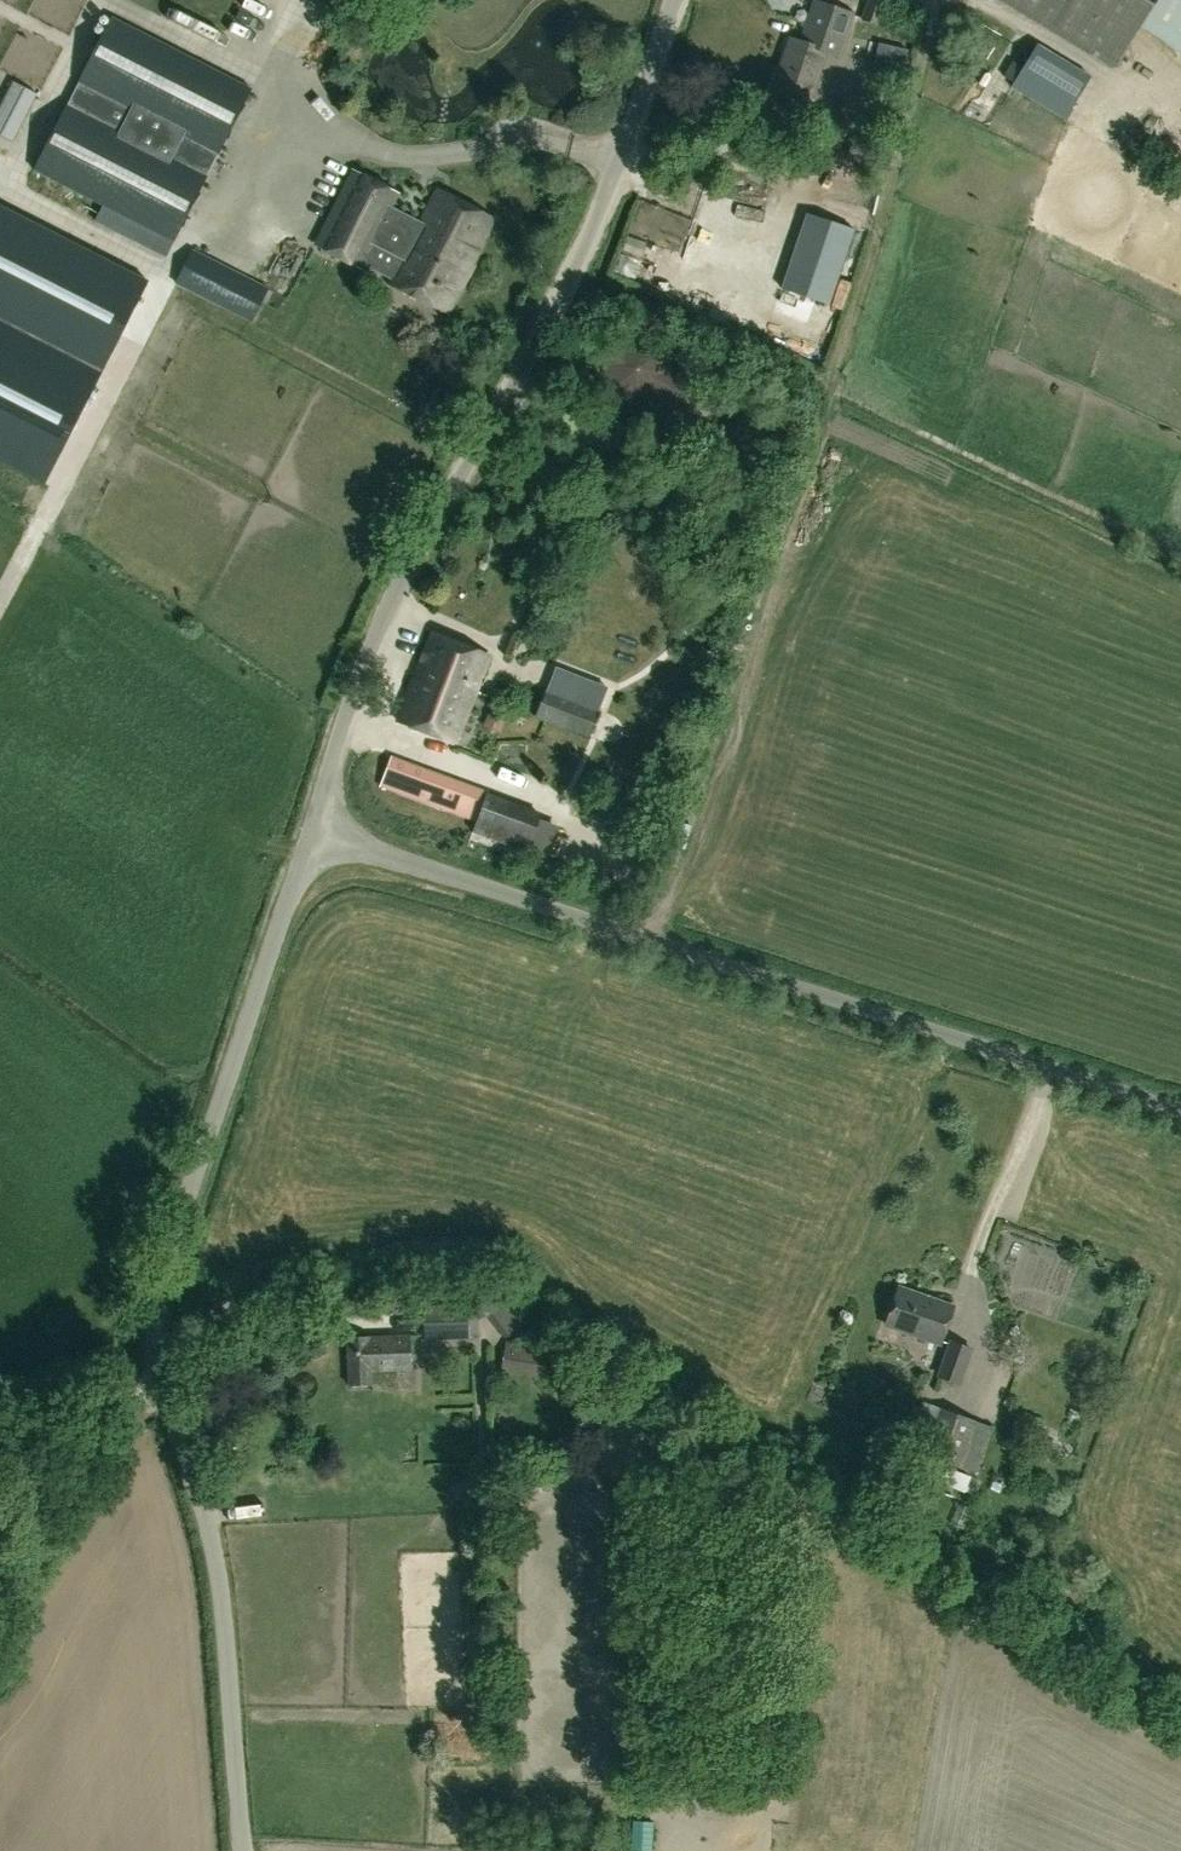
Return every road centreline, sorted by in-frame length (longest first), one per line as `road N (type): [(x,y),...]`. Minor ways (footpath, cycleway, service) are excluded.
road 1 (unclassified): [(240,1850),(215,1547),(157,1380),(151,1315),(312,831)]
road 2 (unclassified): [(312,831),(1180,1109)]
road 3 (unclassified): [(312,831),(380,619),(588,238),(674,0)]

